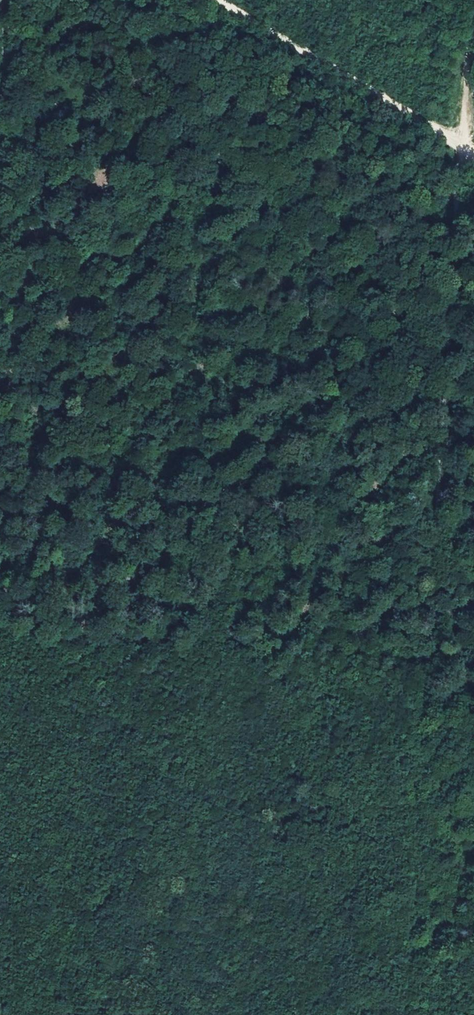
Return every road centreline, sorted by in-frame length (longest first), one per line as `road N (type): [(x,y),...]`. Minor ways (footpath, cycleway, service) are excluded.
road 1 (track): [(399,1014),(469,0)]
road 2 (track): [(0,632),(426,653)]
road 3 (track): [(473,155),(207,0)]
road 4 (track): [(0,311),(6,112),(0,88)]

